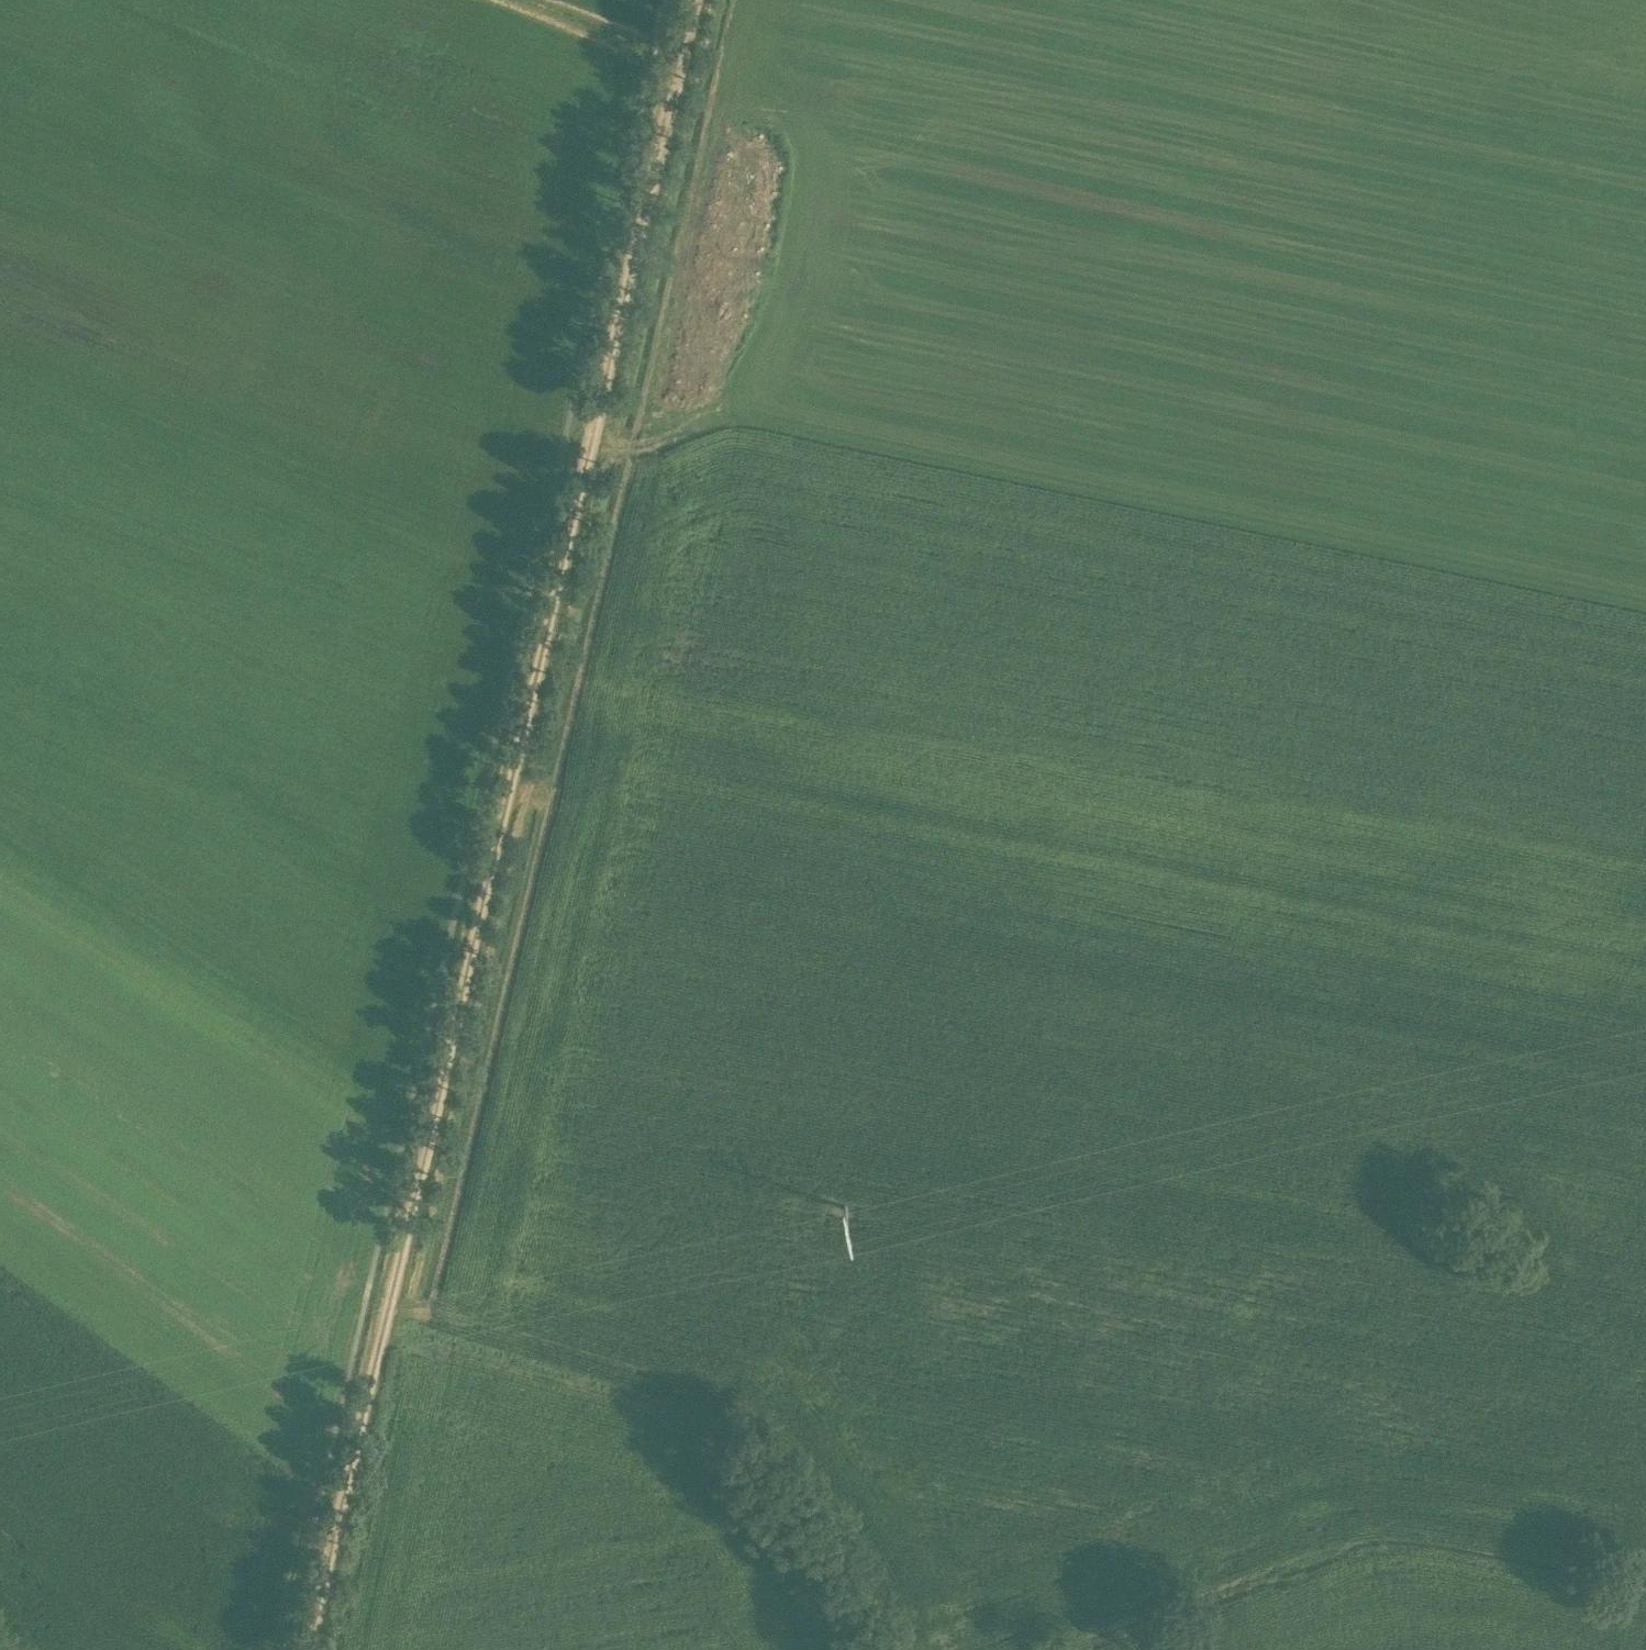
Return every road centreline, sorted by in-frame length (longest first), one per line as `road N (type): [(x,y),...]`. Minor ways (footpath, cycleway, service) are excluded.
road 1 (track): [(308,1649),(692,0)]

